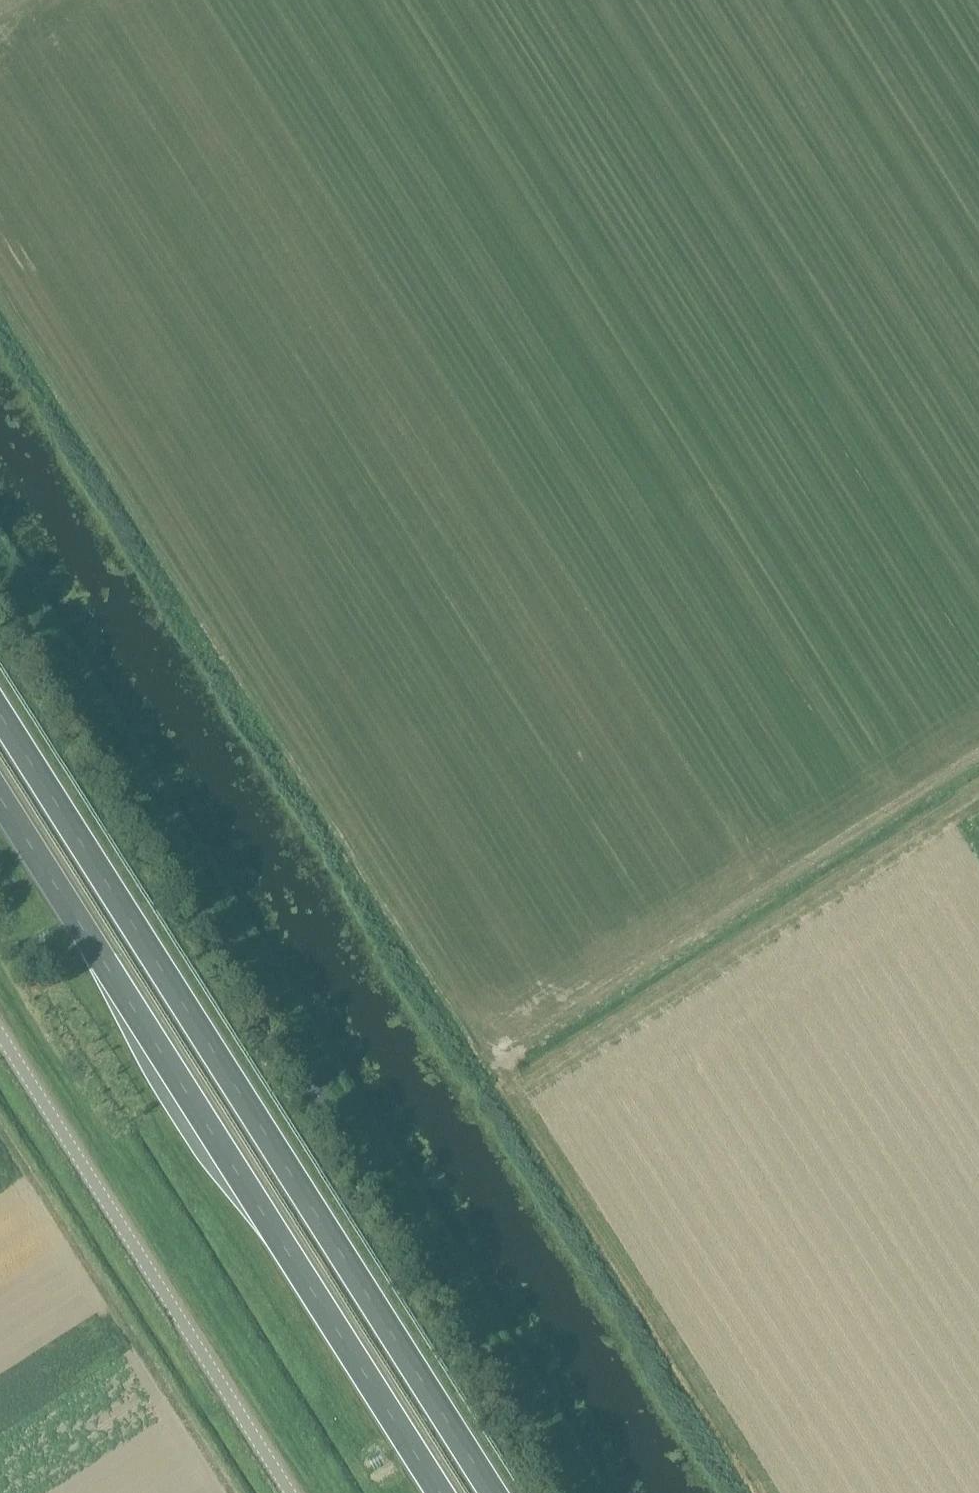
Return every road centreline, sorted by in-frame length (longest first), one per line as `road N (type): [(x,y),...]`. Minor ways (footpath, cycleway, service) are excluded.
road 1 (trunk): [(493,1492),(0,715)]
road 2 (trunk): [(0,798),(441,1492)]
road 3 (unclassified): [(291,1492),(0,1033)]

